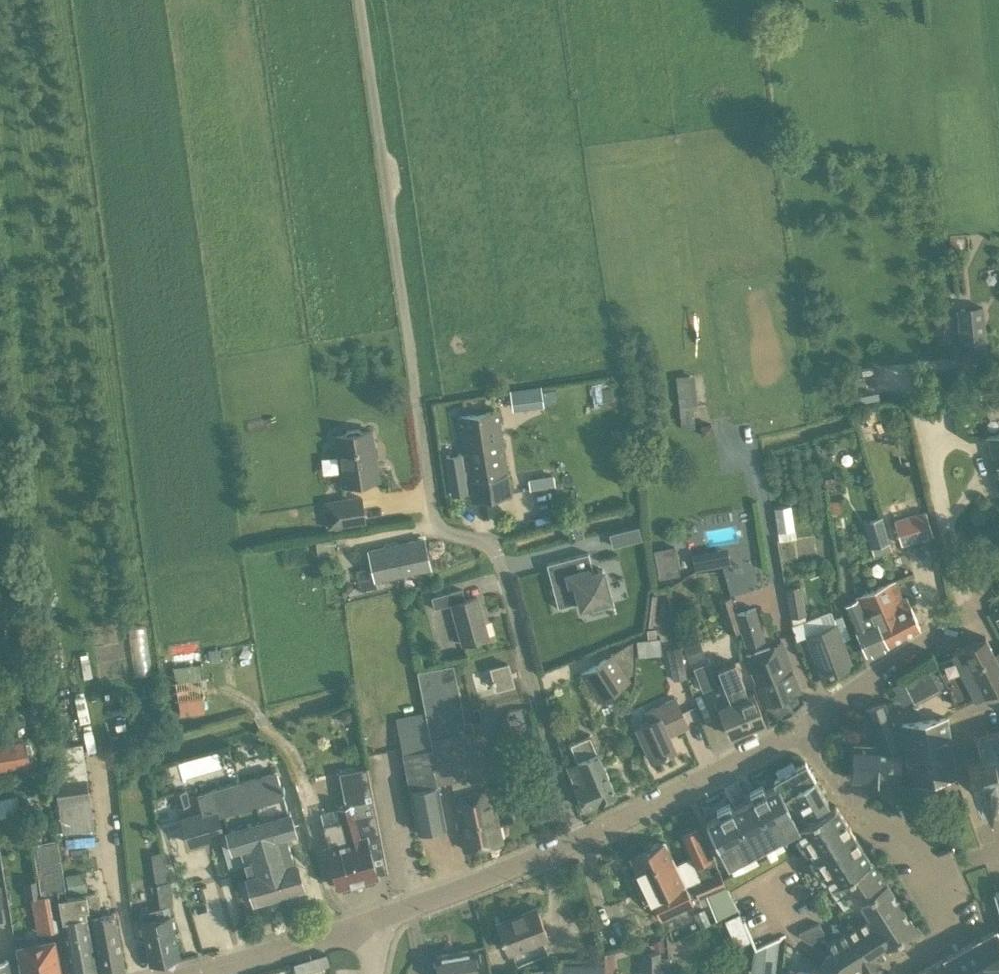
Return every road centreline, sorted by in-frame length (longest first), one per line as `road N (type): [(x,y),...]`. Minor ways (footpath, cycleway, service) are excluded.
road 1 (residential): [(580,842),(510,566),(497,550),(441,525),(433,493),(362,0)]
road 2 (residential): [(799,729),(580,842)]
road 3 (residential): [(580,842),(380,921)]
road 4 (track): [(20,693),(0,484)]
road 5 (residential): [(799,729),(968,611)]
road 6 (residential): [(380,921),(184,973)]
road 7 (residential): [(928,872),(799,729)]
road 8 (residential): [(897,973),(950,926),(948,903),(928,872)]

